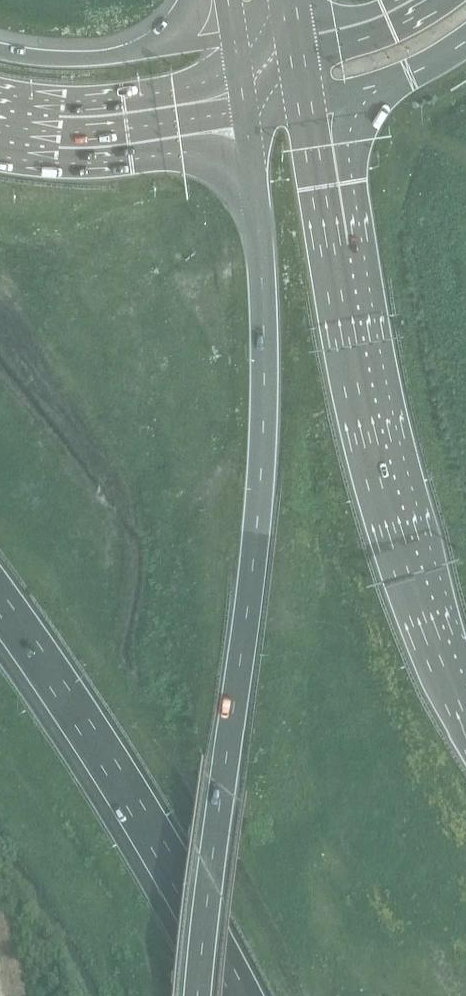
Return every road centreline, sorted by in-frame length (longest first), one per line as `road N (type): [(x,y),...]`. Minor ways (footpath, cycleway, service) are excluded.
road 1 (motorway): [(245,111),(257,198),(264,427),(199,995)]
road 2 (motorway): [(465,721),(428,647),(375,489),(305,99)]
road 3 (motorway): [(0,595),(154,824),(246,995)]
road 4 (motorway): [(0,124),(74,132),(245,111)]
road 5 (motorway): [(235,39),(86,59),(0,52)]
road 6 (primary): [(305,99),(409,77),(465,43)]

